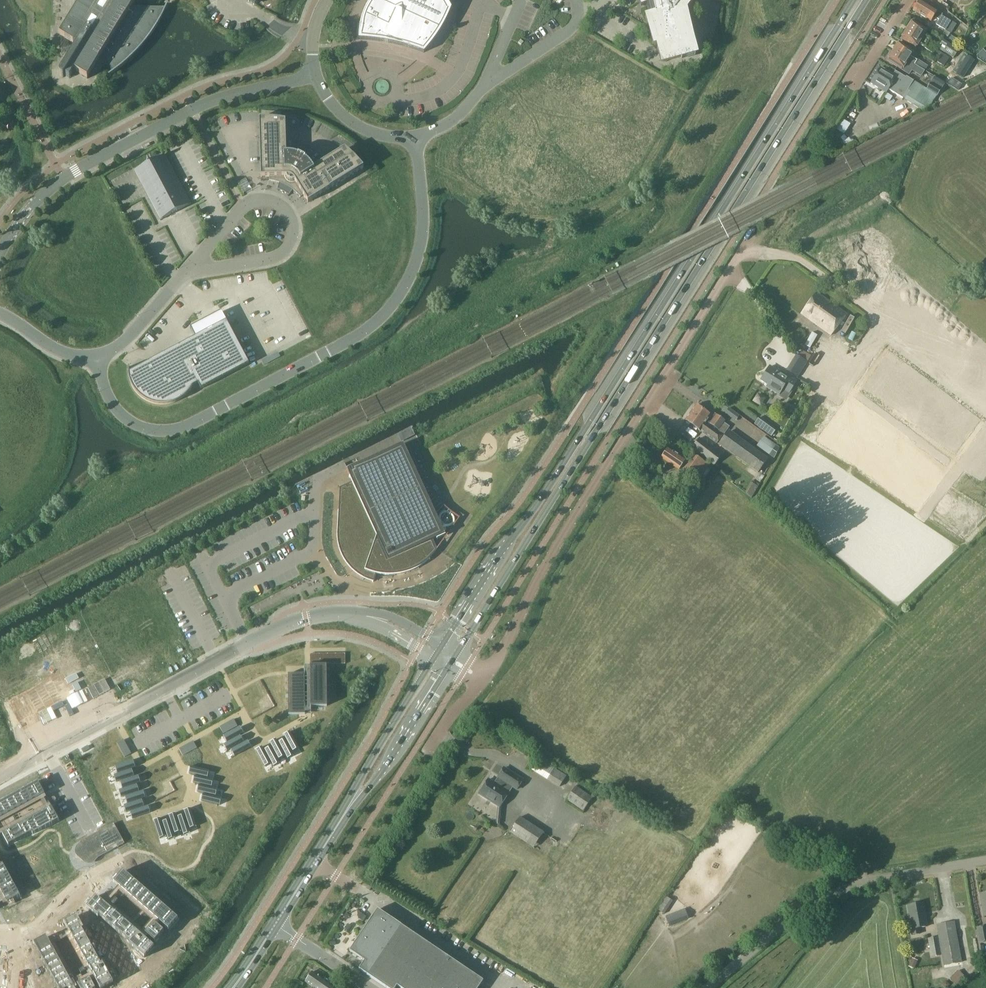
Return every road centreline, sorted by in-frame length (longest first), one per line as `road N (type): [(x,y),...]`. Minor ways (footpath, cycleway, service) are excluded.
road 1 (primary): [(457,652),(866,0)]
road 2 (primary): [(854,0),(443,644)]
road 3 (unclassified): [(417,140),(424,216),(418,256),(398,297),(364,331),(171,430),(121,414),(98,356)]
road 4 (unclassified): [(489,671),(572,519),(750,235)]
road 5 (unclassified): [(710,987),(838,892),(985,862)]
road 6 (unclassified): [(365,616),(329,614),(281,628),(115,717)]
road 7 (unclassified): [(192,267),(279,255),(290,242),(290,217),(272,201),(249,204),(201,256)]
road 8 (primary): [(354,799),(386,766),(448,667)]
road 9 (primary): [(434,658),(354,799)]
road 10 (primary): [(276,923),(354,799)]
road 11 (residential): [(115,717),(0,779)]
road 12 (unclassified): [(98,356),(133,331),(192,267)]
road 13 (unclassified): [(417,140),(364,129),(314,76)]
road 14 (unclassified): [(576,0),(569,30),(494,78)]

